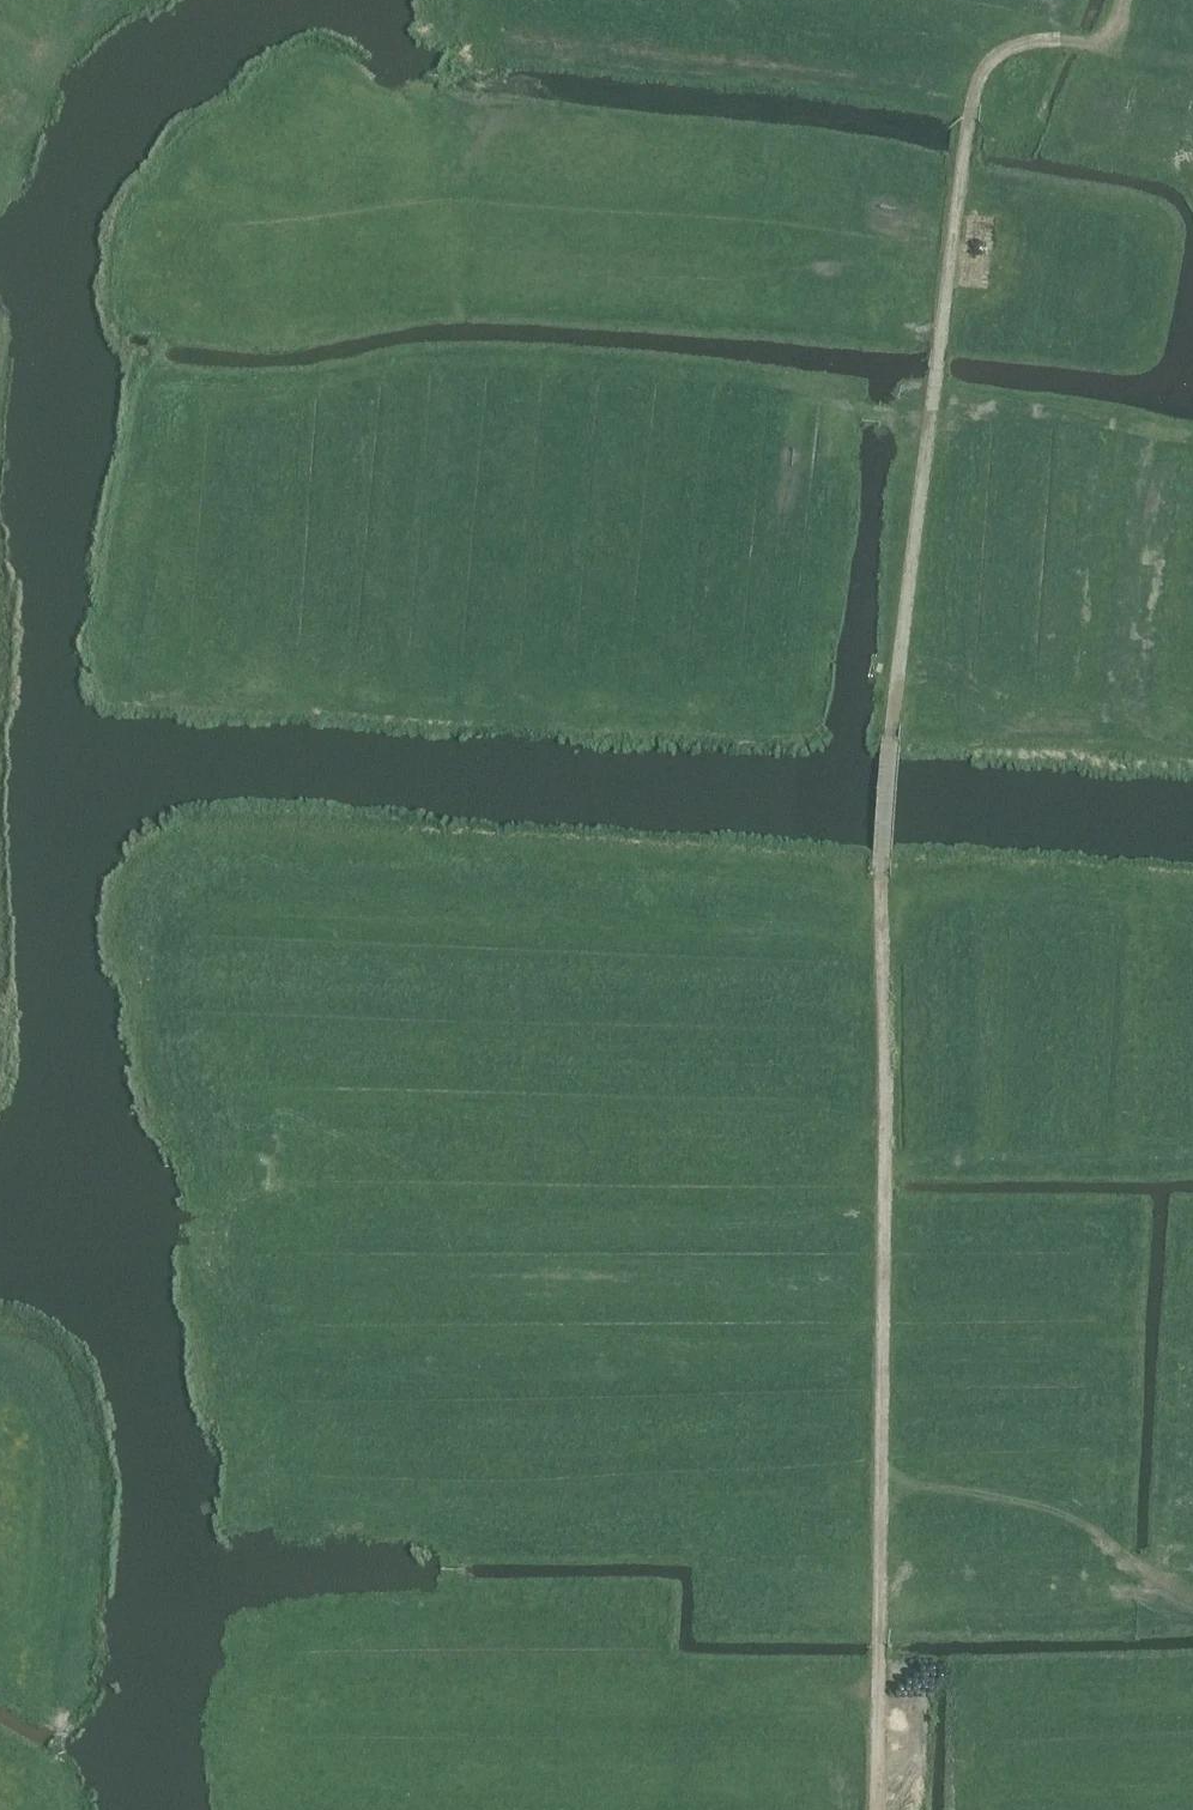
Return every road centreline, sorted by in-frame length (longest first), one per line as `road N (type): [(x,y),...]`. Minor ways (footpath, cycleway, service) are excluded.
road 1 (track): [(881,1809),(889,1013),(883,877)]
road 2 (track): [(894,731),(976,101),(1003,57),(1027,41),(1109,41),(1126,0)]

